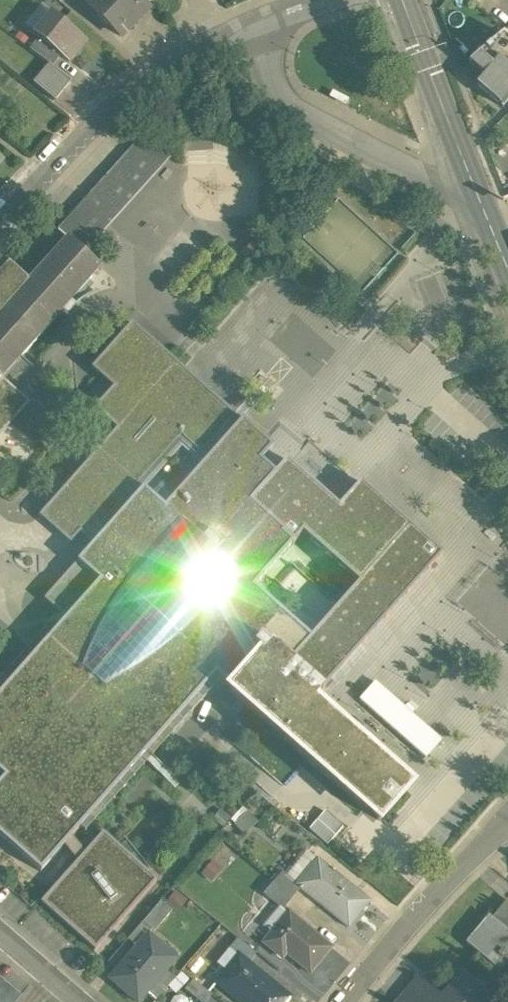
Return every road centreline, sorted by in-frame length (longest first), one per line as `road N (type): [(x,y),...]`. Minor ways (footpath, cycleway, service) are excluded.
road 1 (residential): [(318,0),(265,16),(127,93),(0,229)]
road 2 (secondary): [(507,275),(403,0)]
road 3 (residential): [(346,1001),(436,892),(507,825)]

